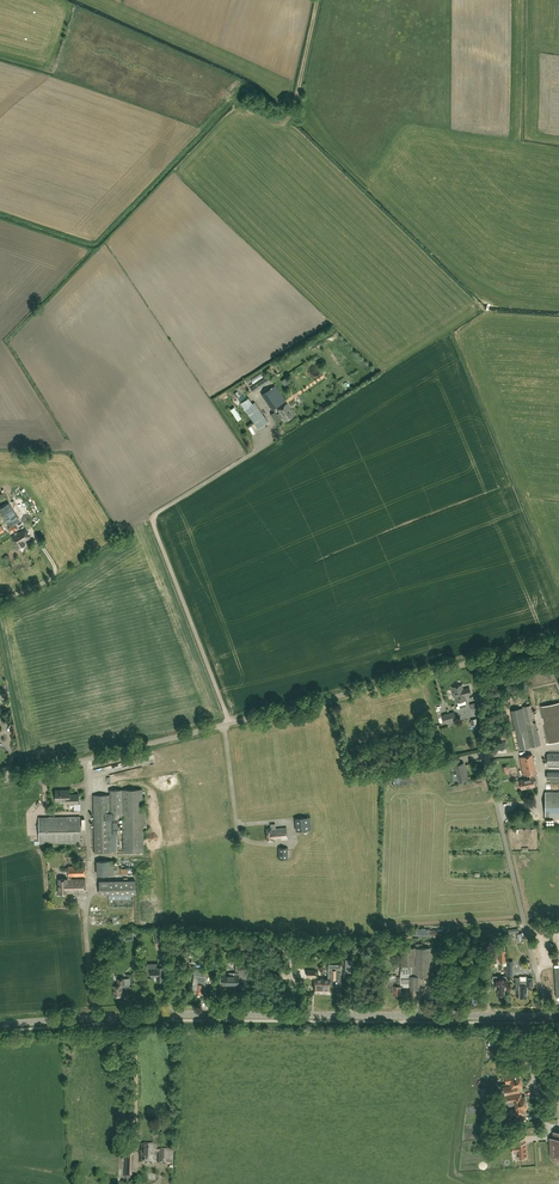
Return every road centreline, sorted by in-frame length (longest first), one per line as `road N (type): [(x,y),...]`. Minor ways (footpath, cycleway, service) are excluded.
road 1 (tertiary): [(549,1017),(132,1015),(0,1024)]
road 2 (unclassified): [(0,781),(473,661)]
road 3 (unclassified): [(549,1017),(482,746),(473,661)]

